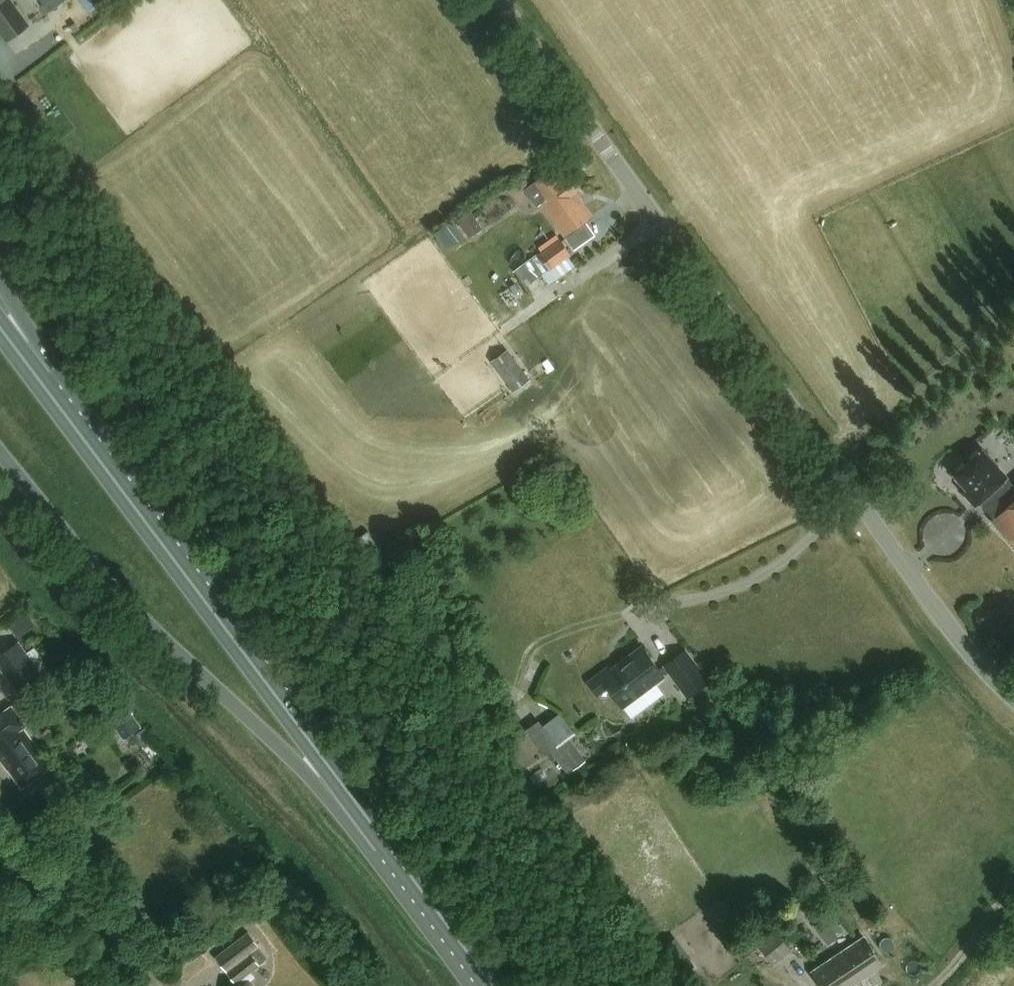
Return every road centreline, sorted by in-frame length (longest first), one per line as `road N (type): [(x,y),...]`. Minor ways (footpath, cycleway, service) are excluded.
road 1 (unclassified): [(1013,700),(975,660),(598,151)]
road 2 (trunk): [(334,782),(19,348)]
road 3 (trunk): [(0,447),(121,599),(246,729),(273,752),(334,782)]
road 4 (trunk): [(488,985),(334,782)]
road 5 (residential): [(598,151),(486,0)]

